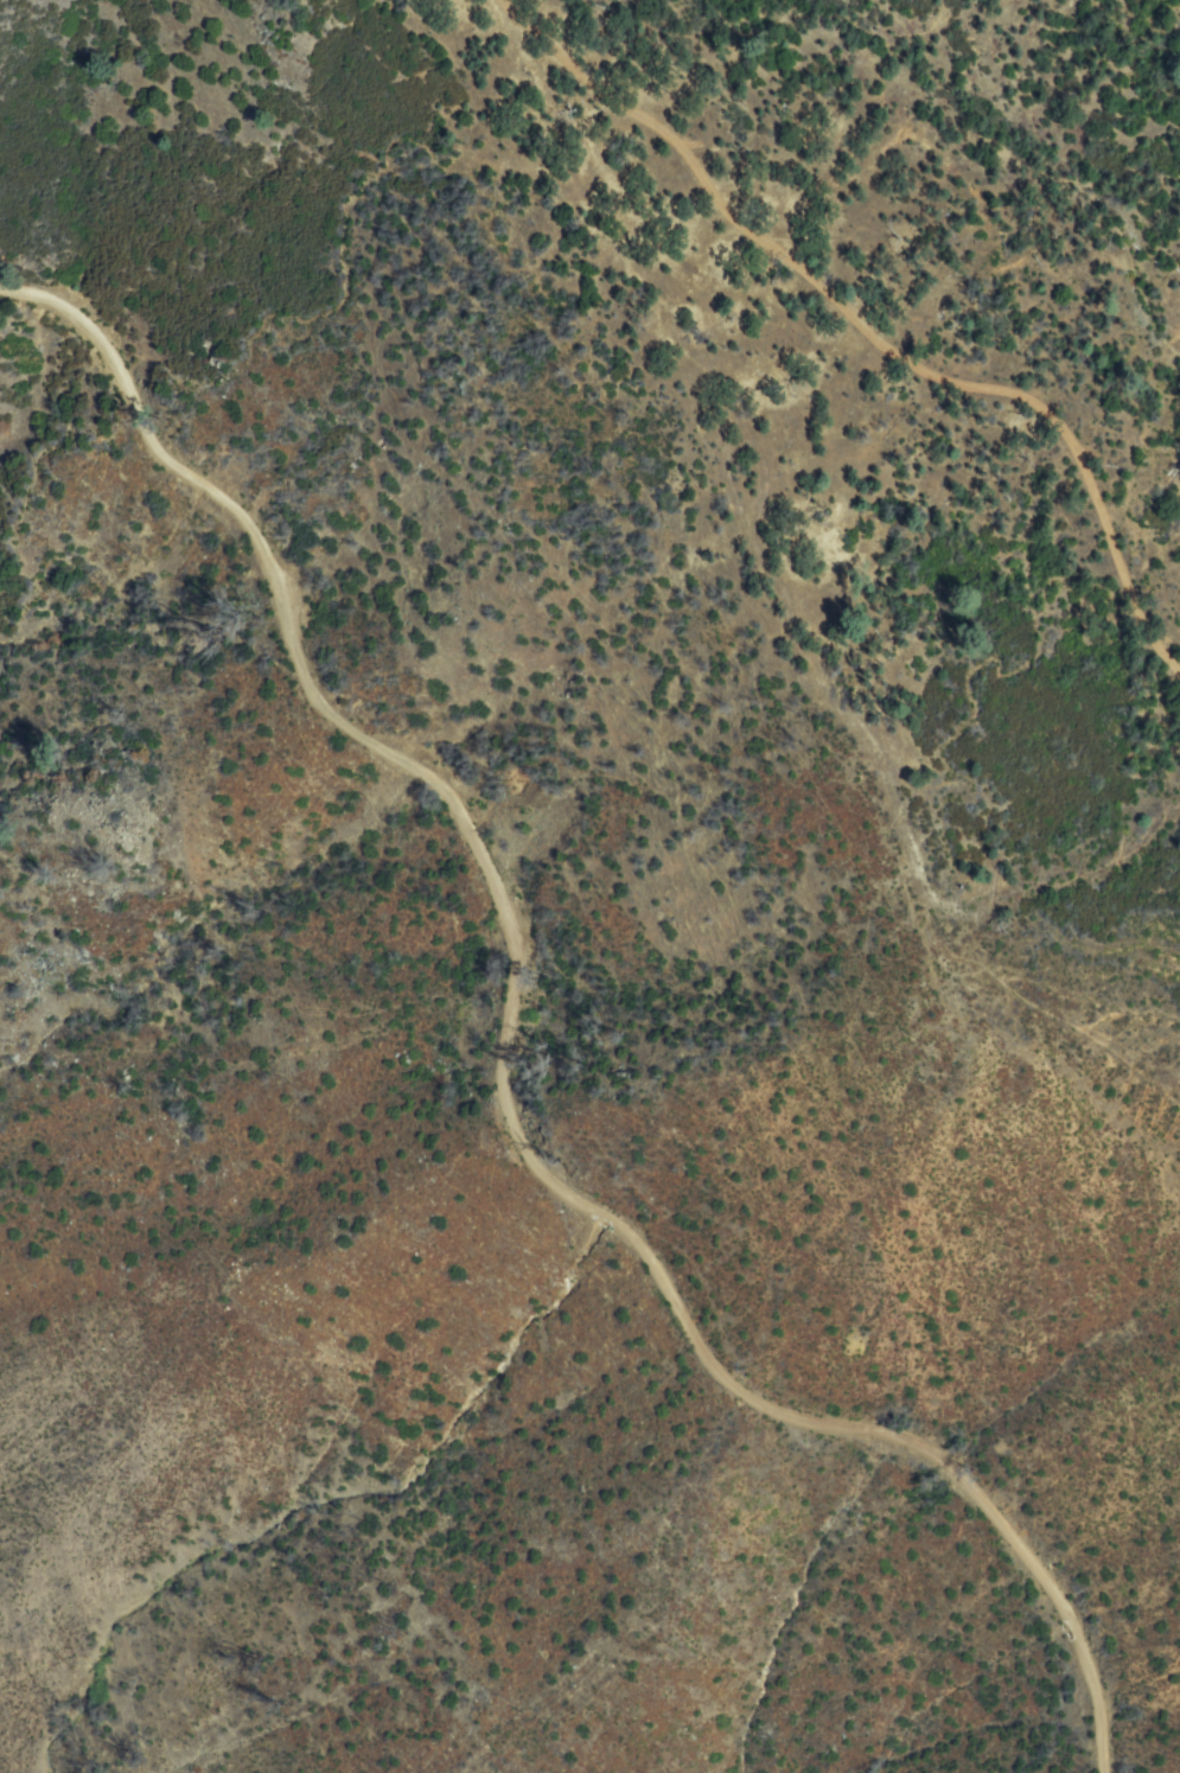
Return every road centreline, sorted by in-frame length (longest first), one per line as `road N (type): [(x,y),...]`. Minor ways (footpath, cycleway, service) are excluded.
road 1 (track): [(1115,1772),(1115,1721),(1097,1643),(1046,1564),(946,1463),(913,1442),(786,1416),(739,1388),(709,1351),(666,1258),(542,1167),(508,1099),(504,1065),(531,962),(492,809),(442,770),(337,721),(312,695),(253,553),(229,521),(148,449),(100,347),(70,318),(0,292)]
road 2 (track): [(1179,680),(1137,620),(1082,461),(1039,406),(937,381),(780,248),(733,221),(702,168),(663,130),(530,42),(505,0)]

